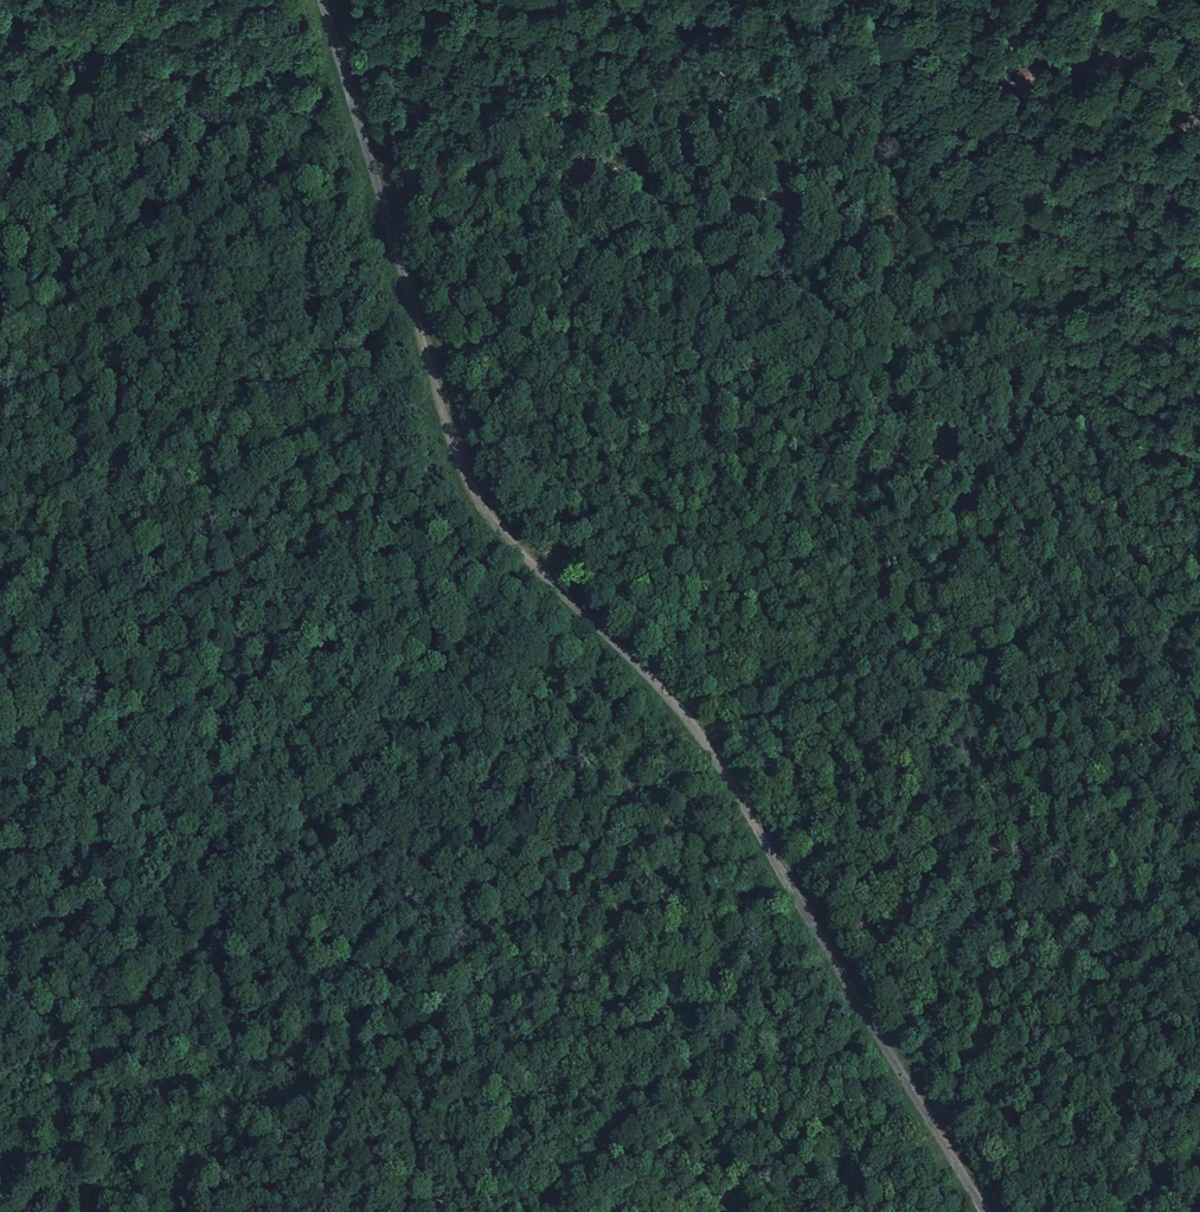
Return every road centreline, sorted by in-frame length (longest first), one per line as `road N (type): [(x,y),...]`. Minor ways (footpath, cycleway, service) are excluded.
road 1 (track): [(568,600),(658,685),(708,746),(981,1211)]
road 2 (track): [(325,0),(468,475),(568,600)]

